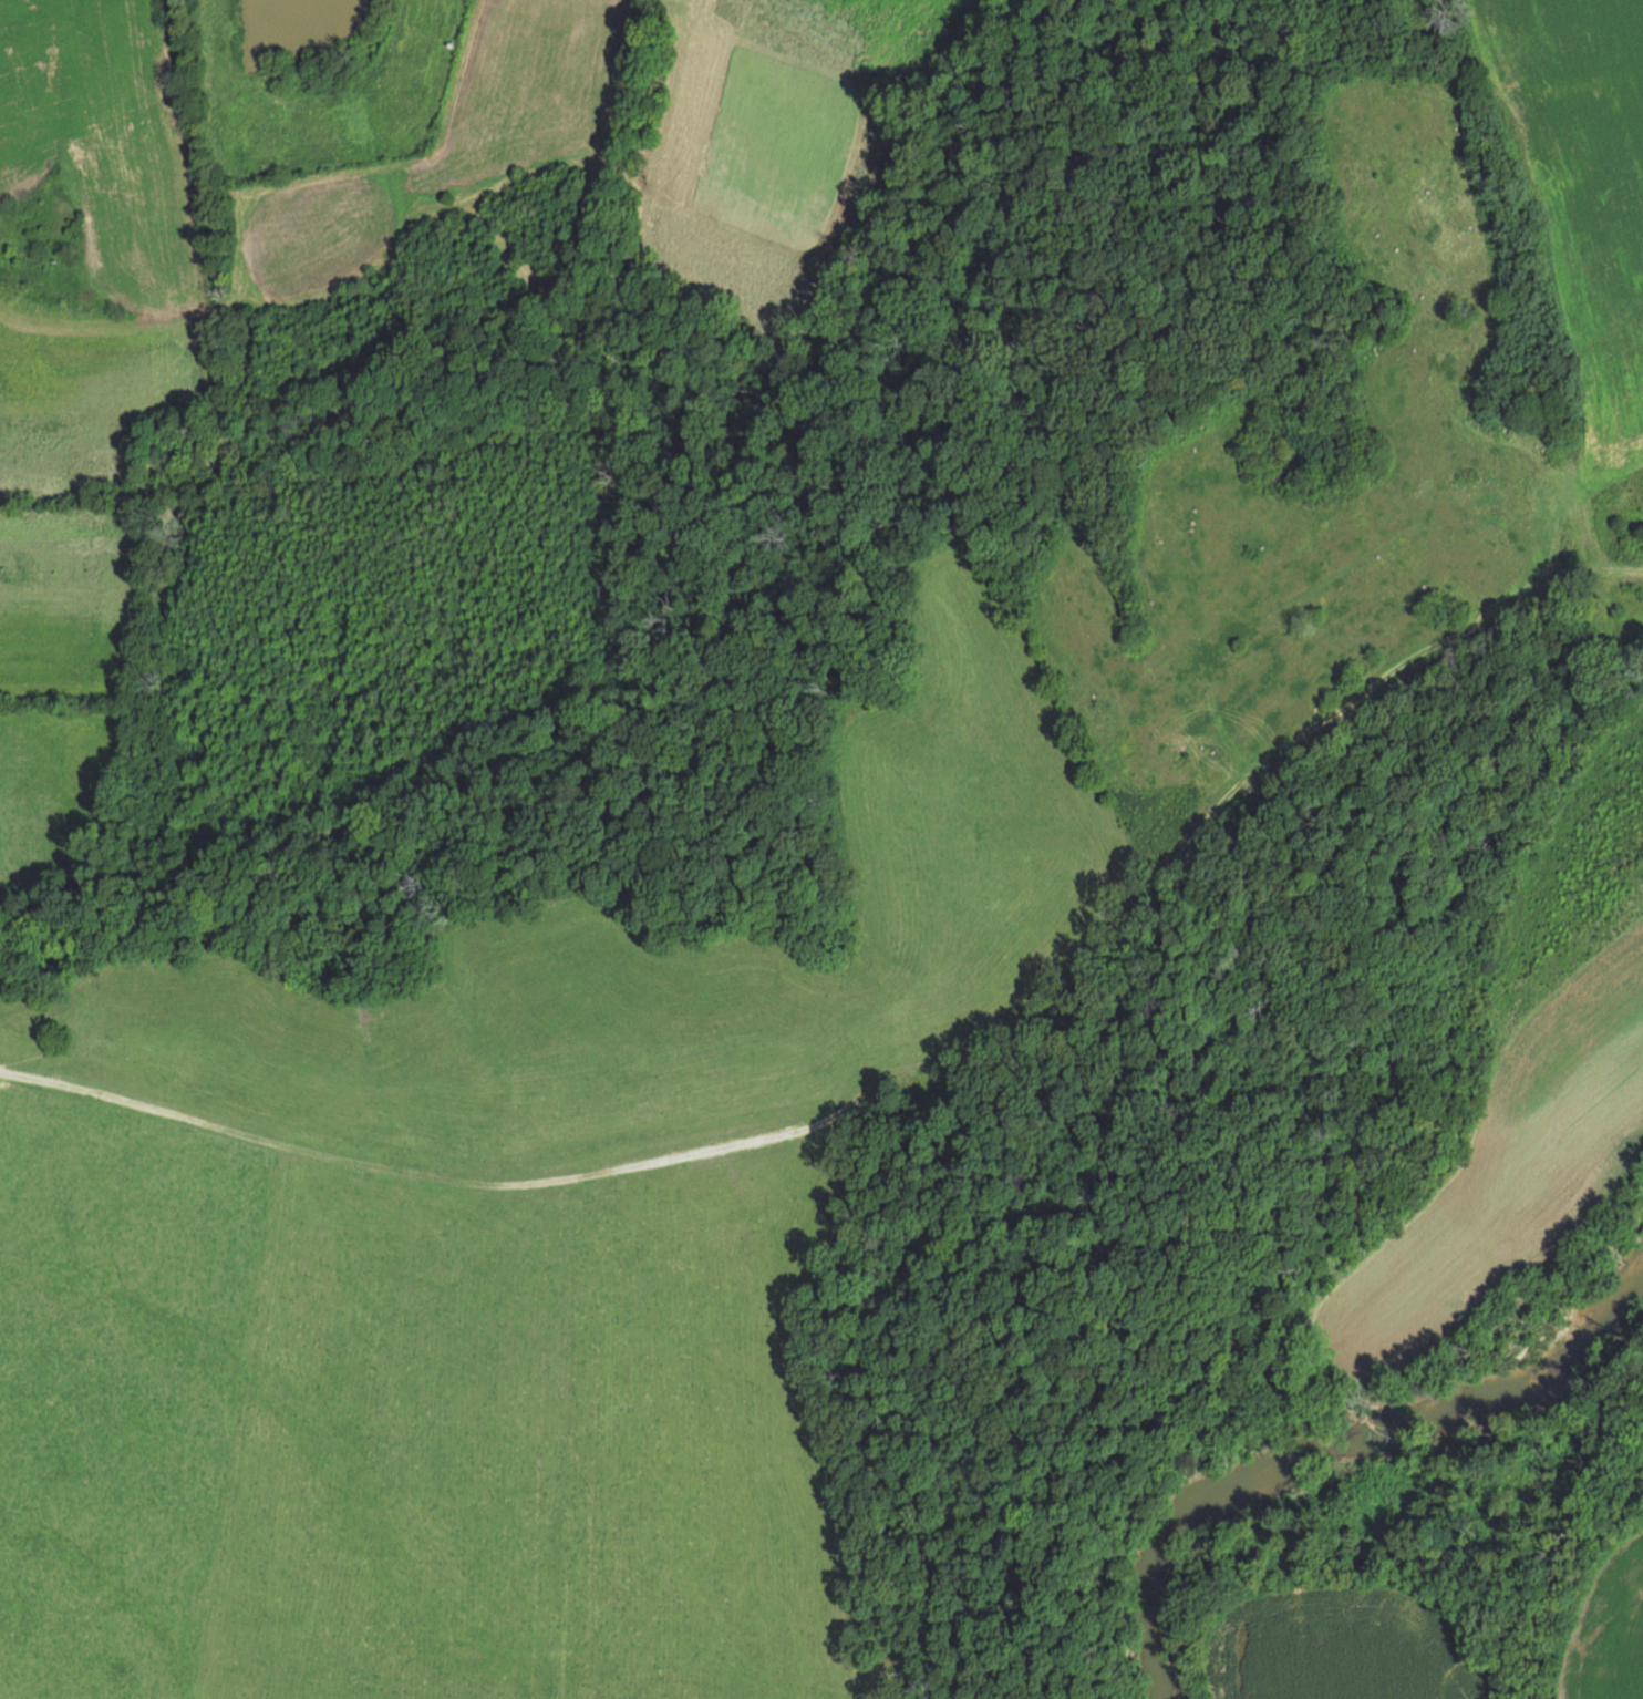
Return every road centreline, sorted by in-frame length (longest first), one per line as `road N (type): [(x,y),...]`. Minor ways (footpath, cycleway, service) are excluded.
road 1 (residential): [(0,1126),(389,1173),(489,1167),(601,1113),(898,1090),(951,1048),(1277,668),(1372,614),(1448,608),(1531,668),(1642,673)]

